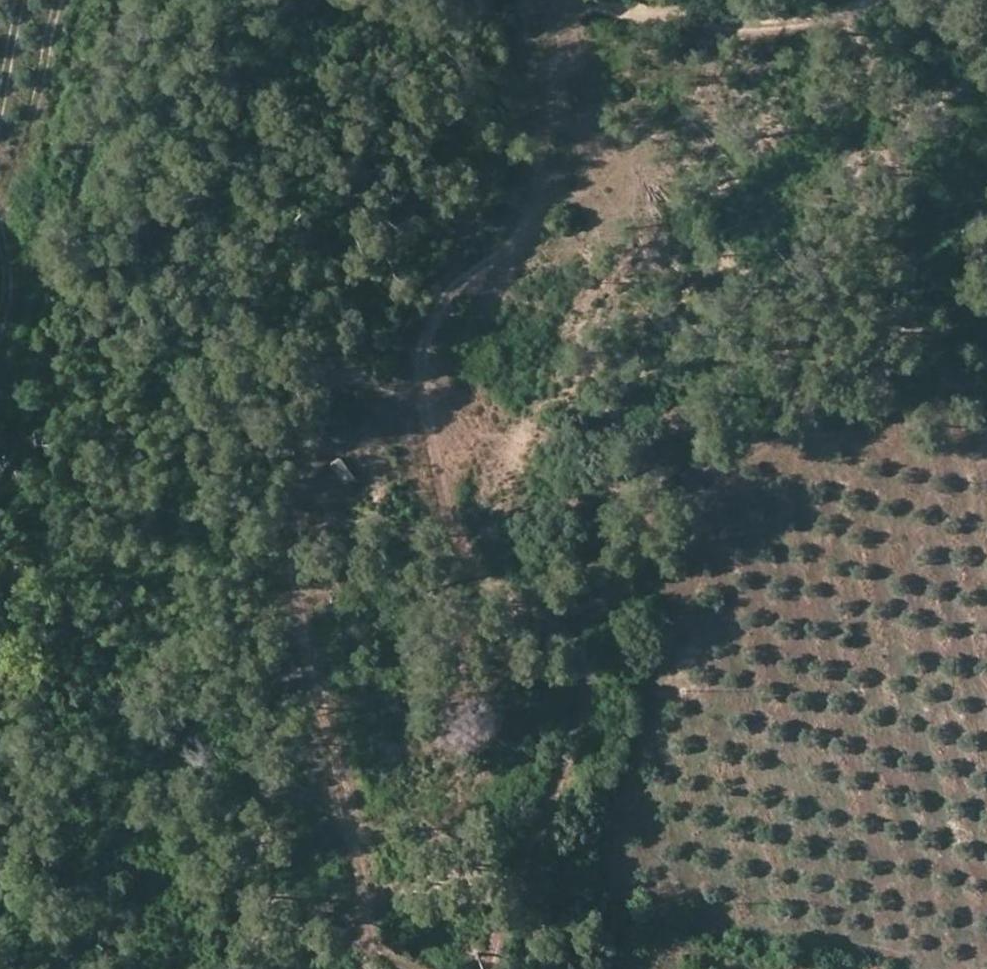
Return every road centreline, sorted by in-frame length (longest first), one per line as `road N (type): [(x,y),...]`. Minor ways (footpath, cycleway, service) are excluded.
road 1 (track): [(0,370),(15,291),(14,192),(82,0)]

